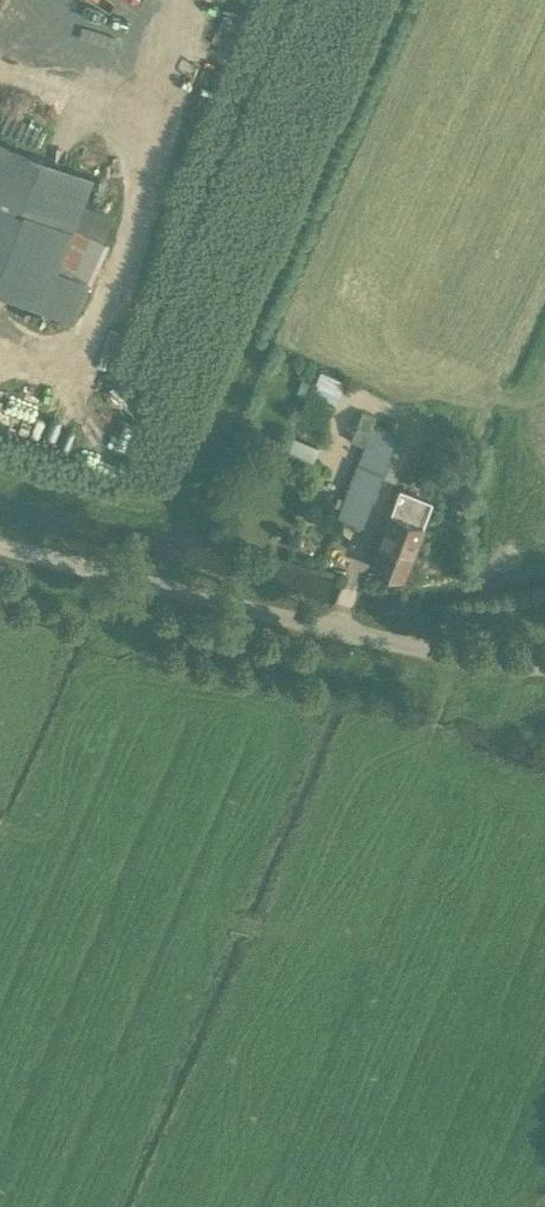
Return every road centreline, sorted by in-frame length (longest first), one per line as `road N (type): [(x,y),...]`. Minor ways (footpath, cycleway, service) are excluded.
road 1 (unclassified): [(544,655),(292,618),(0,543)]

